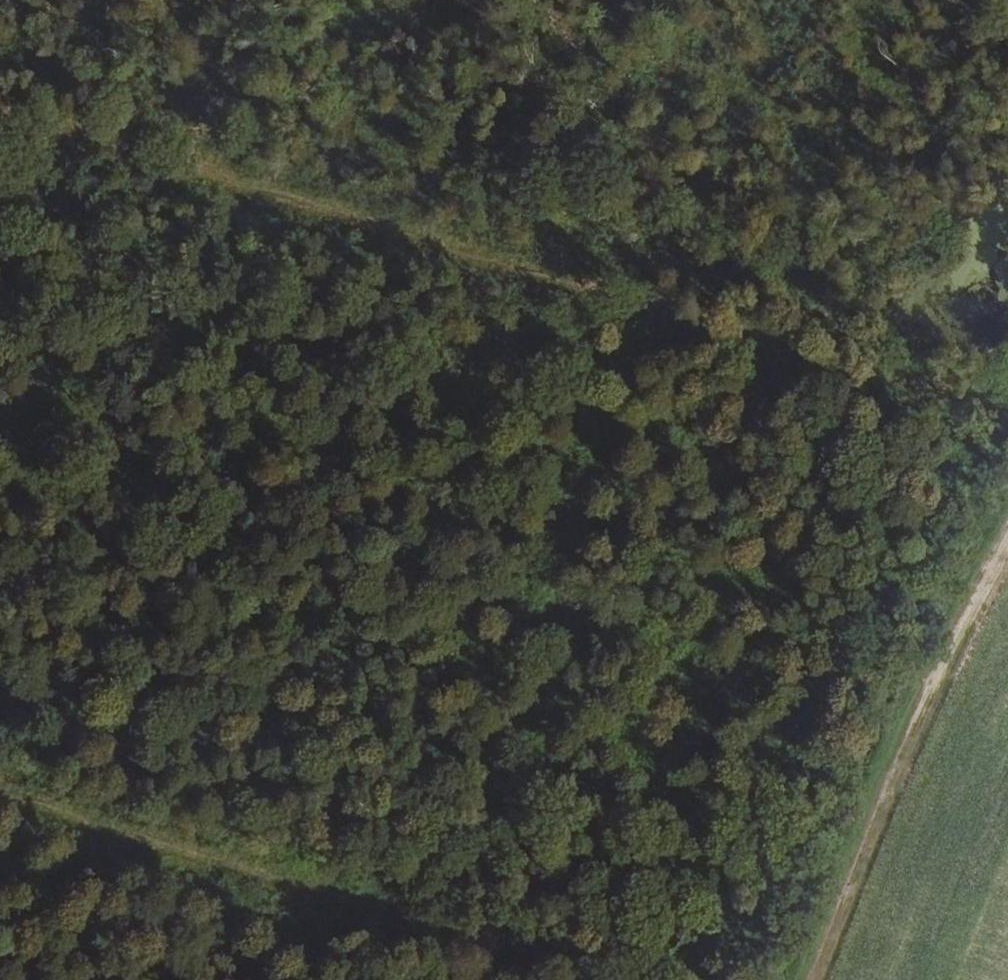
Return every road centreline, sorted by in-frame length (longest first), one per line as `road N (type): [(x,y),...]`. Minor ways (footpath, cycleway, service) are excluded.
road 1 (track): [(0,812),(507,979)]
road 2 (track): [(797,979),(847,848),(1007,525)]

